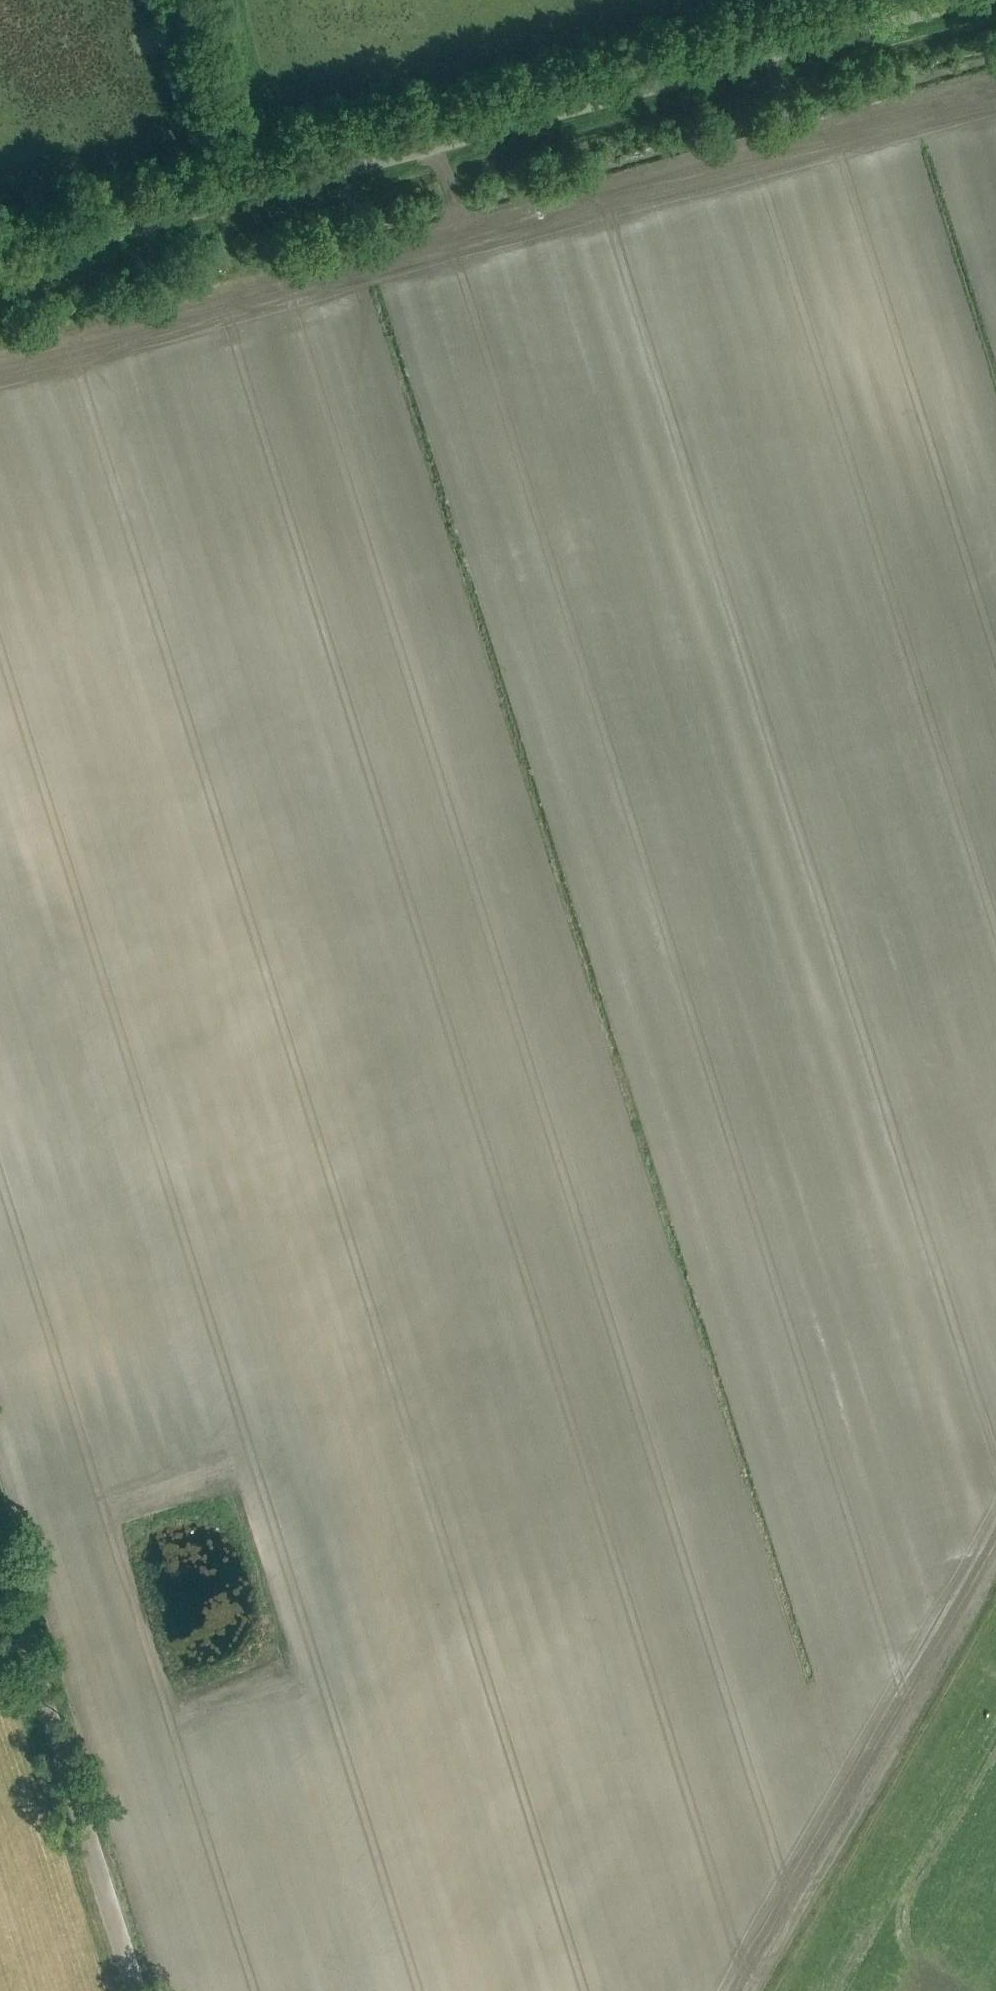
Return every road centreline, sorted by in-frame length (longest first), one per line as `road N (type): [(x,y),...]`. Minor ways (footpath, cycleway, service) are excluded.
road 1 (unclassified): [(0,271),(967,0)]
road 2 (tertiary): [(135,1990),(0,1562)]

